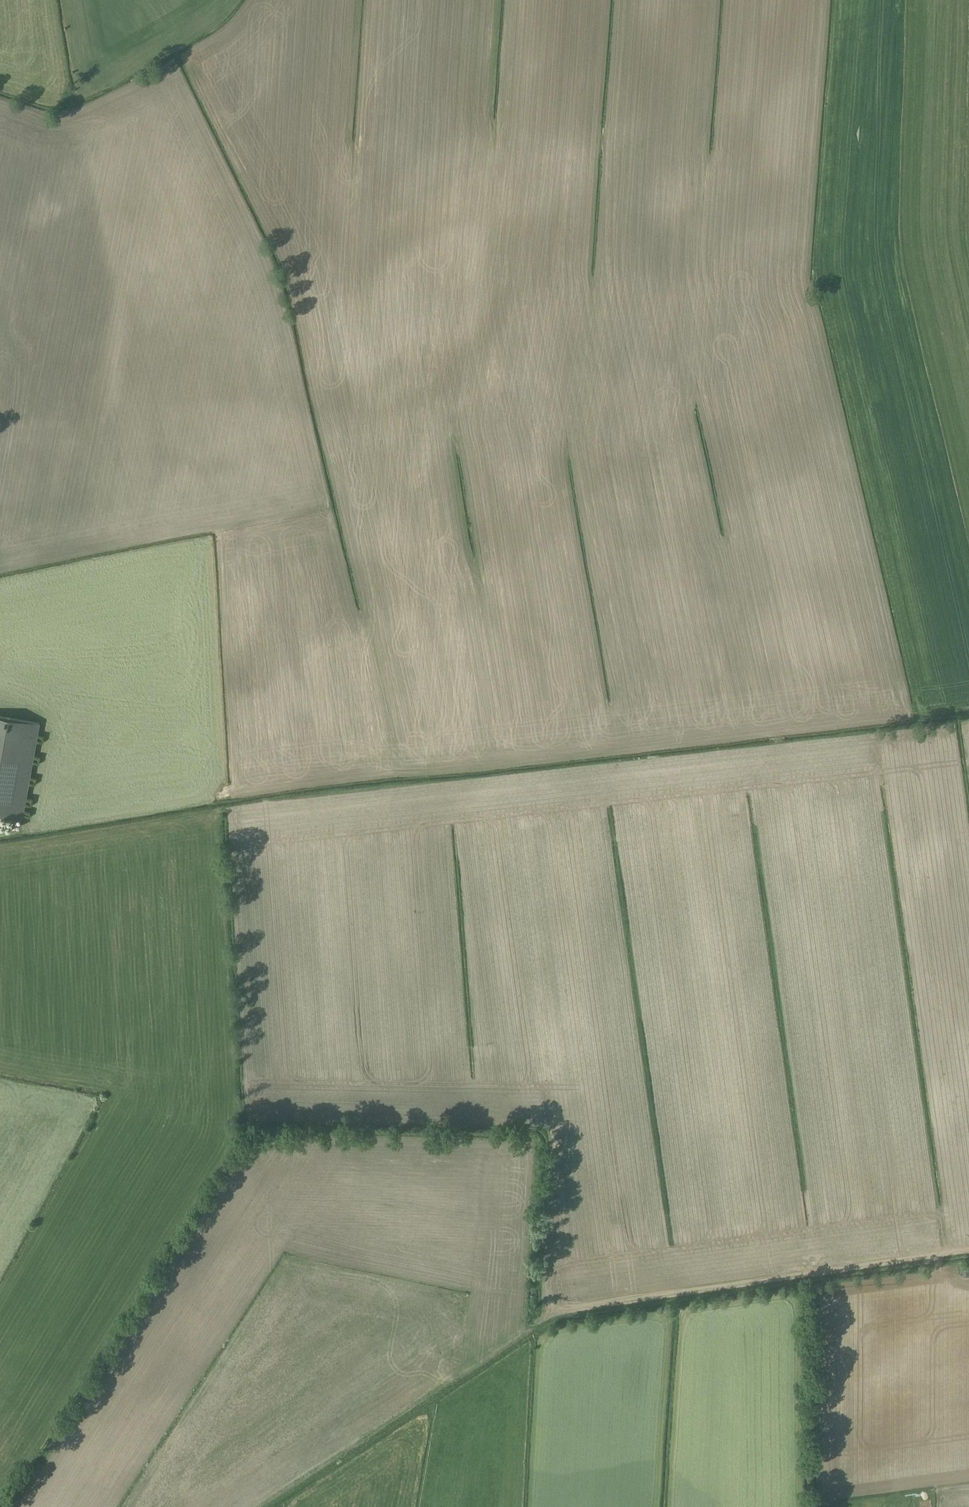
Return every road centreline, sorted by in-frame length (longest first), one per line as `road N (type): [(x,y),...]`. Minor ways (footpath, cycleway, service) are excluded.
road 1 (track): [(968,1249),(677,1291)]

